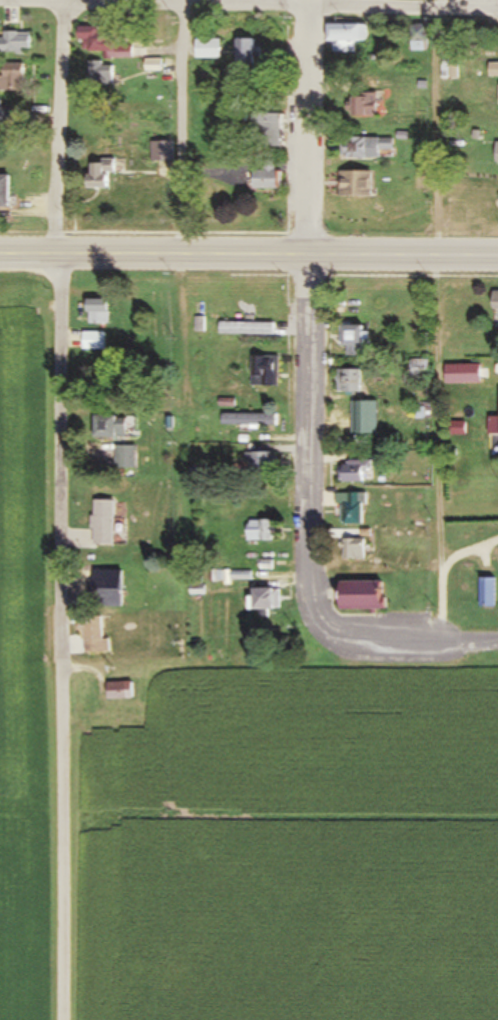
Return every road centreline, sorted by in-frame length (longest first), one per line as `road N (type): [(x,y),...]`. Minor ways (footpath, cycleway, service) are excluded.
road 1 (residential): [(55,255),(60,1019)]
road 2 (residential): [(497,9),(0,2)]
road 3 (primary): [(0,255),(497,262)]
road 4 (residential): [(442,646),(367,646),(319,621),(305,579),(309,260)]
road 5 (residential): [(309,260),(301,6)]
road 6 (residential): [(180,259),(181,6)]
road 7 (residential): [(55,255),(62,3)]

